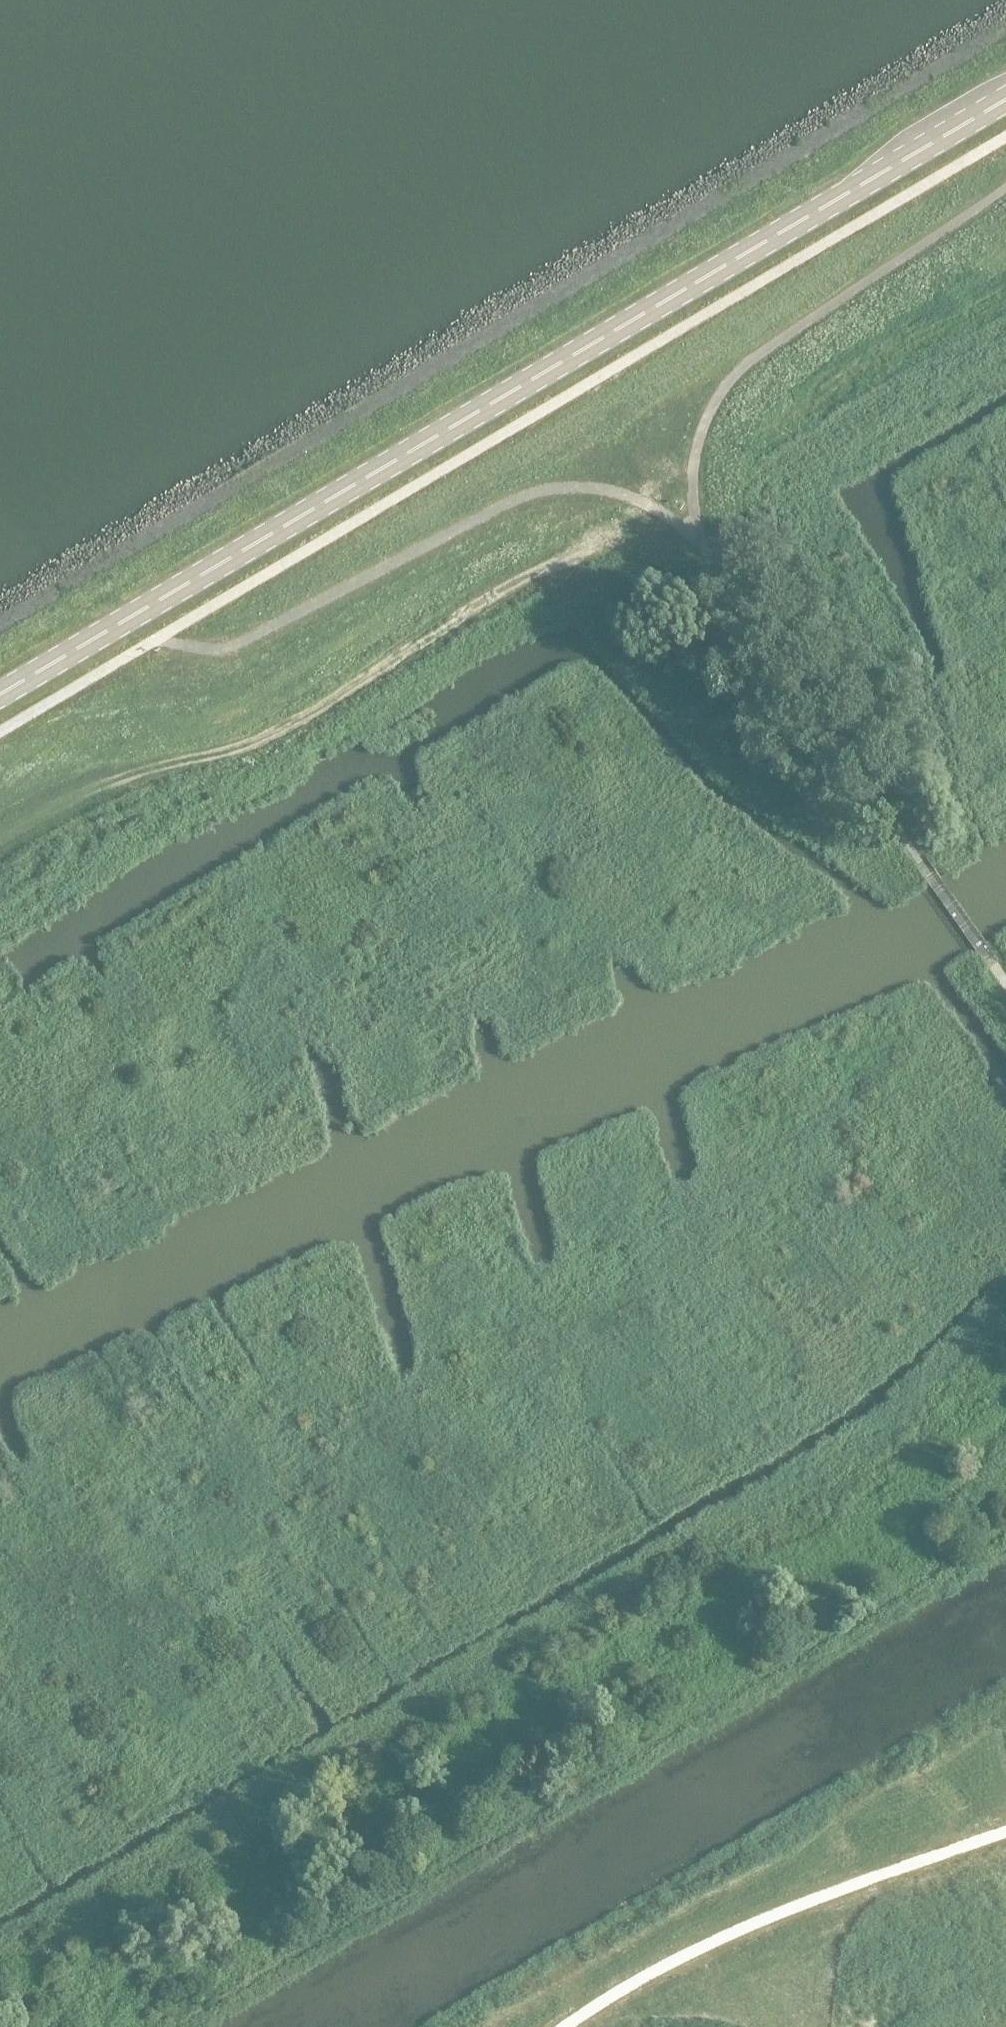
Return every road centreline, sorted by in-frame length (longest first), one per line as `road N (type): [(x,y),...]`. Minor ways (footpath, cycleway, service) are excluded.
road 1 (secondary): [(0,694),(1005,100)]

